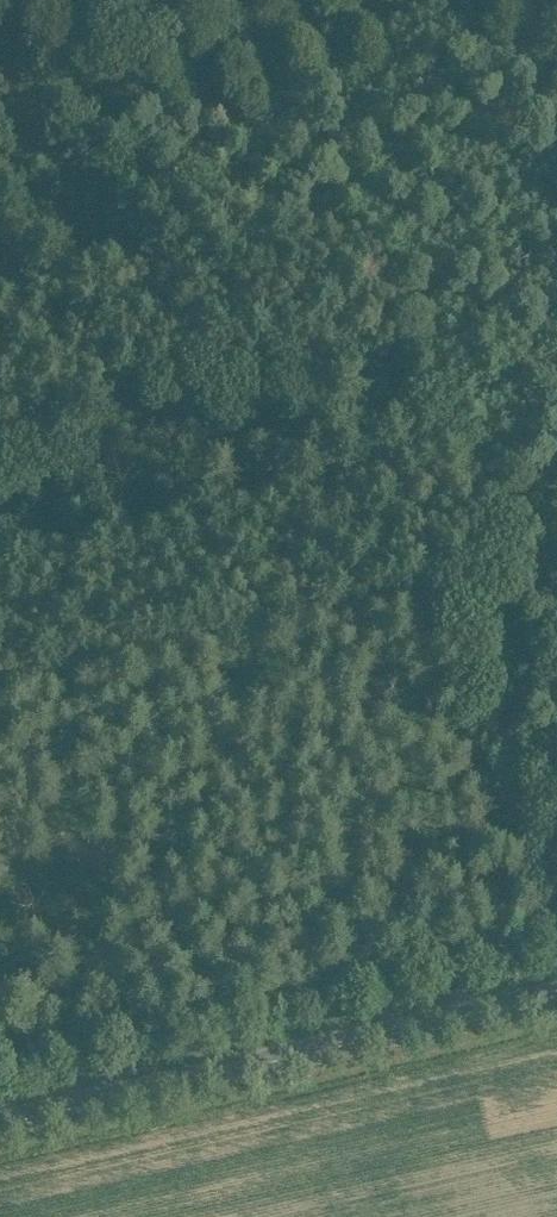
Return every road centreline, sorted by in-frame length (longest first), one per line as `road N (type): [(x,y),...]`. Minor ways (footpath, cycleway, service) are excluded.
road 1 (tertiary): [(0,1122),(556,990)]

